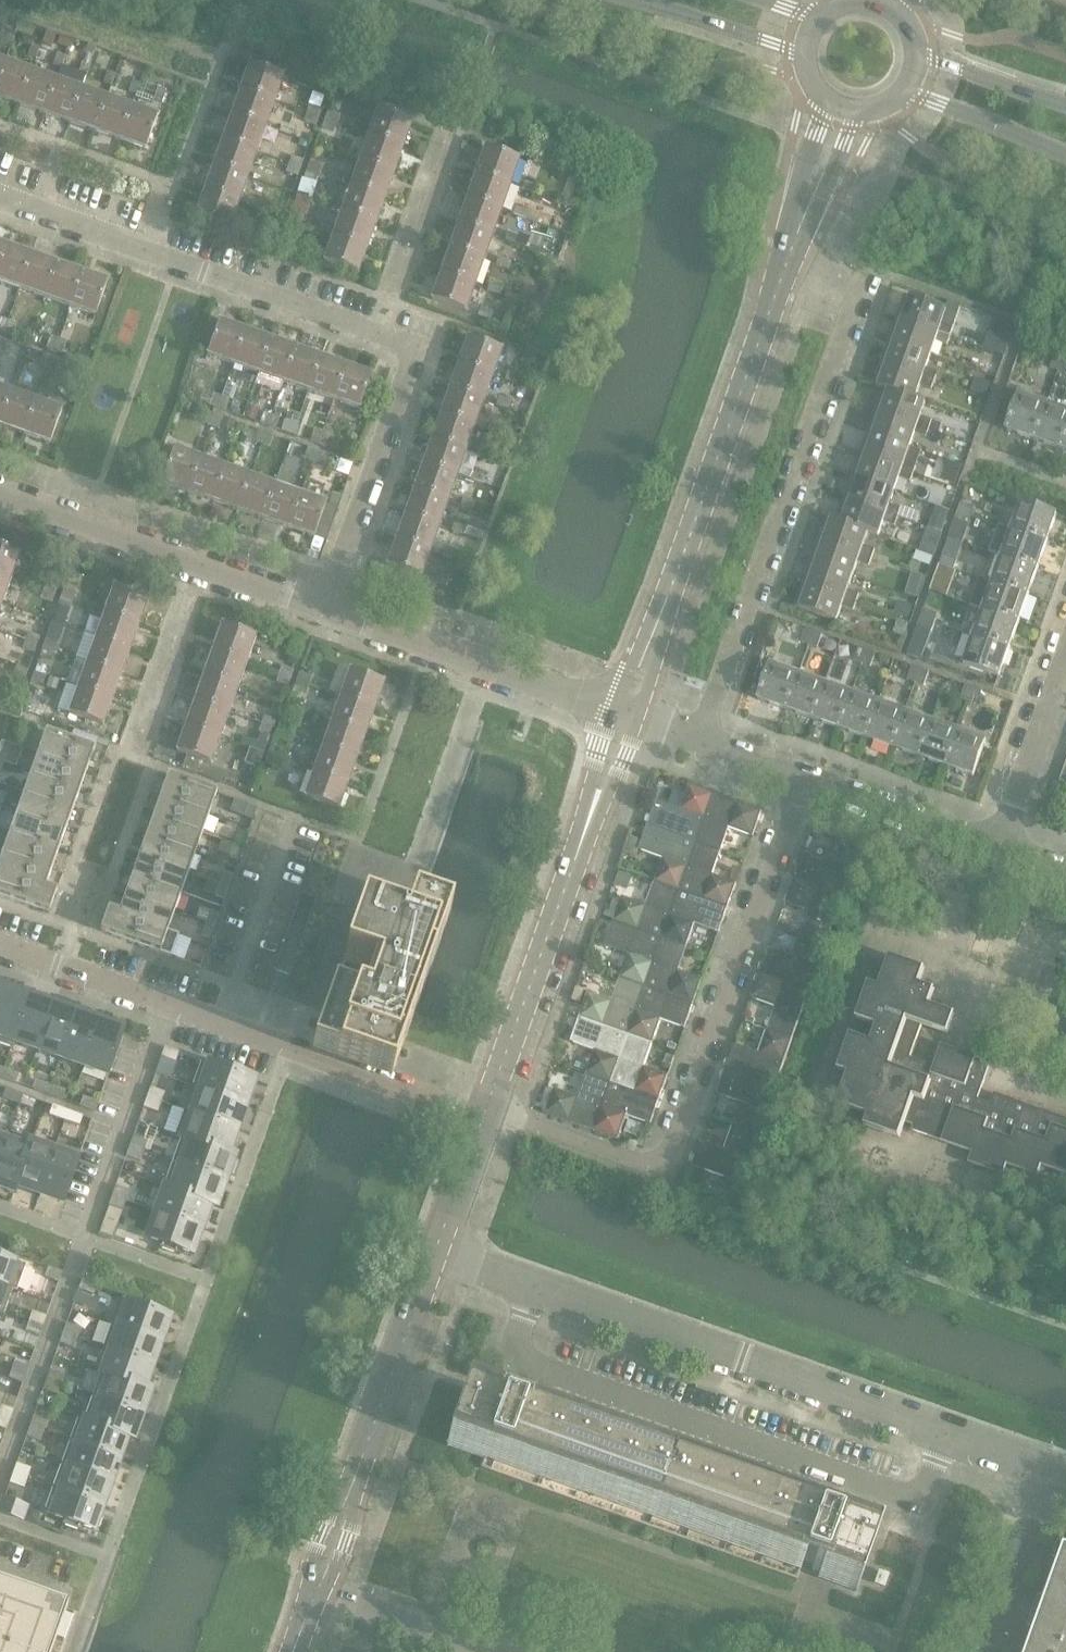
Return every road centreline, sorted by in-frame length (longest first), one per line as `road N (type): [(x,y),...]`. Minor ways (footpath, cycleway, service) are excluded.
road 1 (residential): [(327,609),(420,346),(0,199)]
road 2 (residential): [(1050,1470),(435,1253)]
road 3 (residential): [(484,1118),(531,1123),(649,1165),(673,1155),(804,780)]
road 4 (residential): [(698,742),(861,290),(790,260)]
road 5 (residential): [(627,716),(790,260)]
road 6 (residential): [(484,1118),(627,716)]
road 7 (residential): [(313,1593),(435,1253)]
road 8 (residential): [(327,609),(0,493)]
road 9 (residential): [(484,1118),(171,1006)]
road 10 (residential): [(627,716),(327,609)]
road 11 (residential): [(171,1006),(85,1240)]
road 12 (residential): [(804,780),(996,849)]
road 13 (residential): [(1065,661),(996,849)]
road 14 (residential): [(986,1651),(1050,1470)]
road 15 (residential): [(171,1006),(0,945)]
road 16 (secondary): [(630,0),(802,52)]
road 17 (residential): [(478,1651),(313,1593)]
road 18 (secondary): [(909,94),(1065,154)]
road 19 (secondary): [(1065,105),(923,55)]
road 20 (residential): [(435,1253),(484,1118)]

